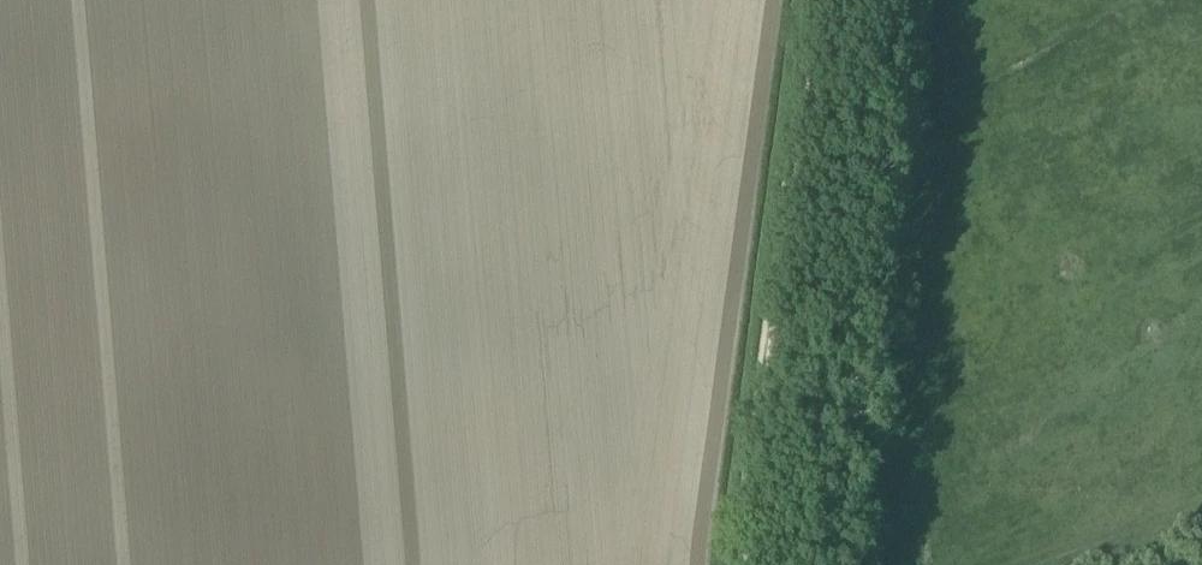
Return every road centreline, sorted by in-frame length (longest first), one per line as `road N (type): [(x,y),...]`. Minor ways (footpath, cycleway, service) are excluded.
road 1 (track): [(752,564),(762,447),(800,262),(829,0)]

